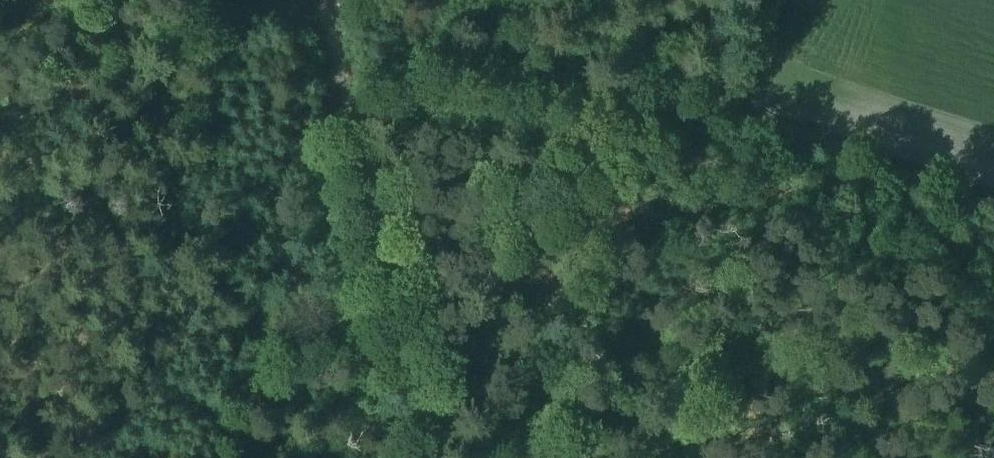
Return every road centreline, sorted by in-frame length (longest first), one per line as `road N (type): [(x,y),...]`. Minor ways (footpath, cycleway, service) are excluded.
road 1 (track): [(410,457),(315,0)]

